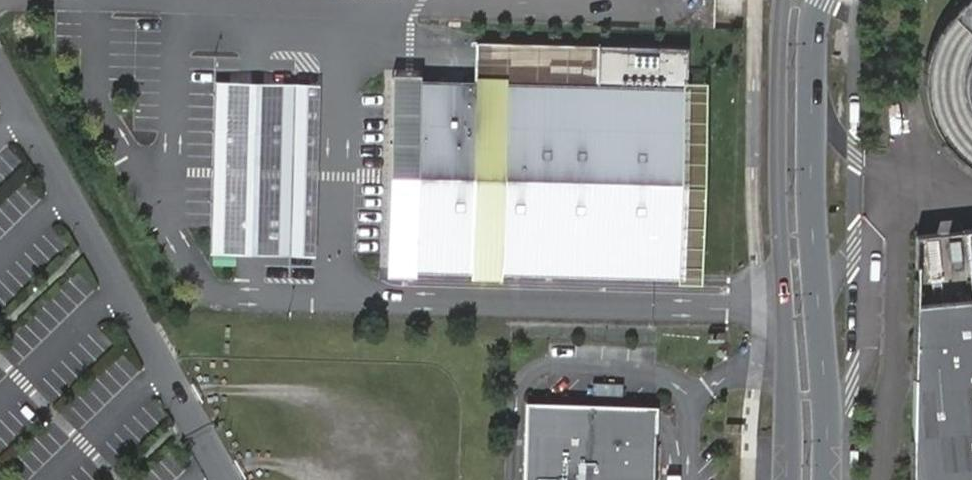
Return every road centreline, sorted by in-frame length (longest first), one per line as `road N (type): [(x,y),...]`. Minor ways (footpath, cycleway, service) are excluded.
road 1 (tertiary): [(826,479),(813,192),(813,41),(821,0)]
road 2 (tertiary): [(784,0),(778,197),(788,479)]

